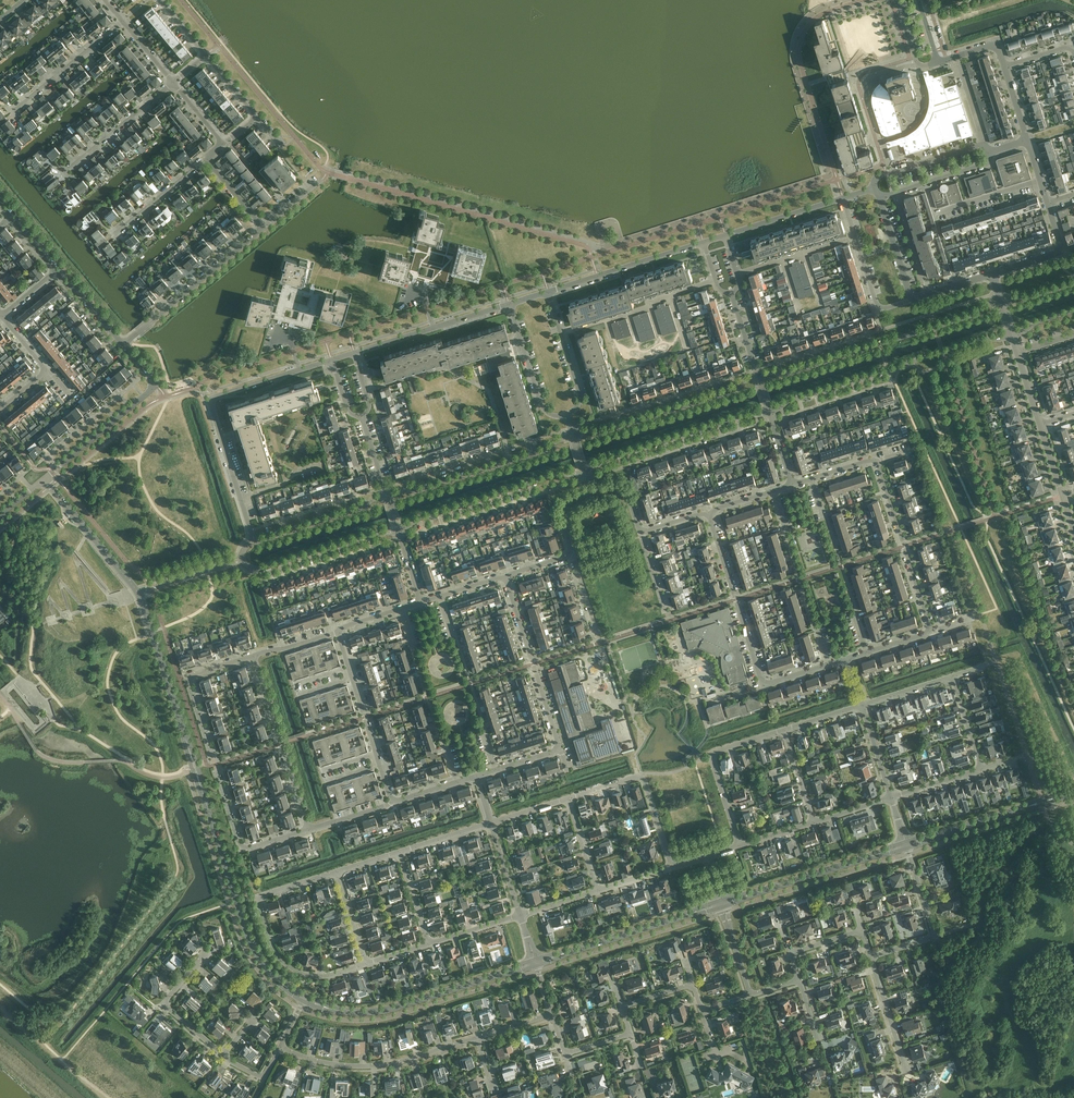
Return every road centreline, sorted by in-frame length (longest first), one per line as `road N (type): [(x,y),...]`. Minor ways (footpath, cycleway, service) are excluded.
road 1 (residential): [(252,542),(211,399),(331,362)]
road 2 (residential): [(1001,299),(935,327),(758,377)]
road 3 (residential): [(770,413),(792,400),(1012,336)]
road 4 (residential): [(365,963),(323,975),(291,968),(253,895),(336,871)]
road 5 (tertiary): [(200,785),(247,935),(280,983)]
road 6 (residential): [(280,1048),(352,1067),(477,1038)]
road 7 (residential): [(584,471),(612,454),(770,413)]
road 8 (residential): [(758,377),(601,433),(572,435)]
road 9 (residential): [(572,435),(386,495)]
road 10 (residential): [(399,531),(584,471)]
road 11 (tertiary): [(44,479),(152,388),(123,344)]
road 12 (residential): [(307,830),(252,657)]
road 13 (residential): [(123,344),(263,229)]
road 14 (residential): [(931,632),(877,461)]
road 15 (residential): [(559,747),(505,576)]
road 16 (residential): [(765,682),(709,515)]
road 17 (tertiary): [(333,1009),(392,1008),(501,974)]
road 18 (residential): [(673,866),(641,777),(568,798)]
road 19 (residential): [(738,845),(712,754),(784,730)]
road 20 (tertiary): [(189,751),(138,593)]
road 21 (residential): [(241,560),(258,570),(399,531)]
road 22 (residential): [(548,292),(704,243)]
road 23 (residential): [(354,354),(509,305)]
road 24 (residential): [(214,765),(187,680),(252,657)]
road 25 (residential): [(871,957),(932,935),(907,848)]
road 26 (residential): [(214,765),(244,849),(307,830)]
road 27 (residential): [(911,300),(877,307),(843,199)]
road 28 (tertiary): [(138,593),(44,479)]
road 29 (residential): [(386,495),(252,542)]
road 30 (residential): [(224,1055),(166,1003),(206,953)]
road 31 (residential): [(13,108),(121,18)]
road 32 (residential): [(65,169),(172,81)]
road 33 (residential): [(566,418),(581,399),(548,292)]
road 34 (residential): [(566,418),(539,404),(509,305)]
road 35 (residential): [(876,188),(886,174),(977,144),(988,153)]
road 36 (tertiary): [(571,951),(689,914)]
road 37 (residential): [(725,236),(843,199)]
road 38 (residential): [(880,197),(985,164),(988,153)]

